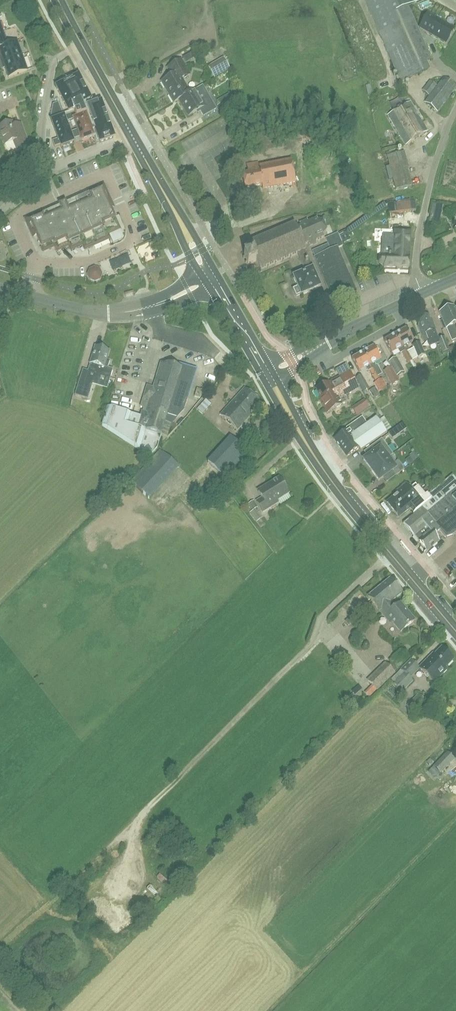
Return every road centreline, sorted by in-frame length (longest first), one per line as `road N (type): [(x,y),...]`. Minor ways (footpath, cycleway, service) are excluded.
road 1 (secondary): [(267,375),(327,473),(455,630)]
road 2 (unclassified): [(422,293),(415,269),(421,225),(455,109)]
road 3 (secondary): [(213,278),(132,134)]
road 4 (tertiary): [(151,306),(95,313),(0,288)]
road 5 (residential): [(81,44),(52,67),(41,150),(46,172)]
road 6 (residential): [(313,349),(333,360),(402,321),(403,302)]

